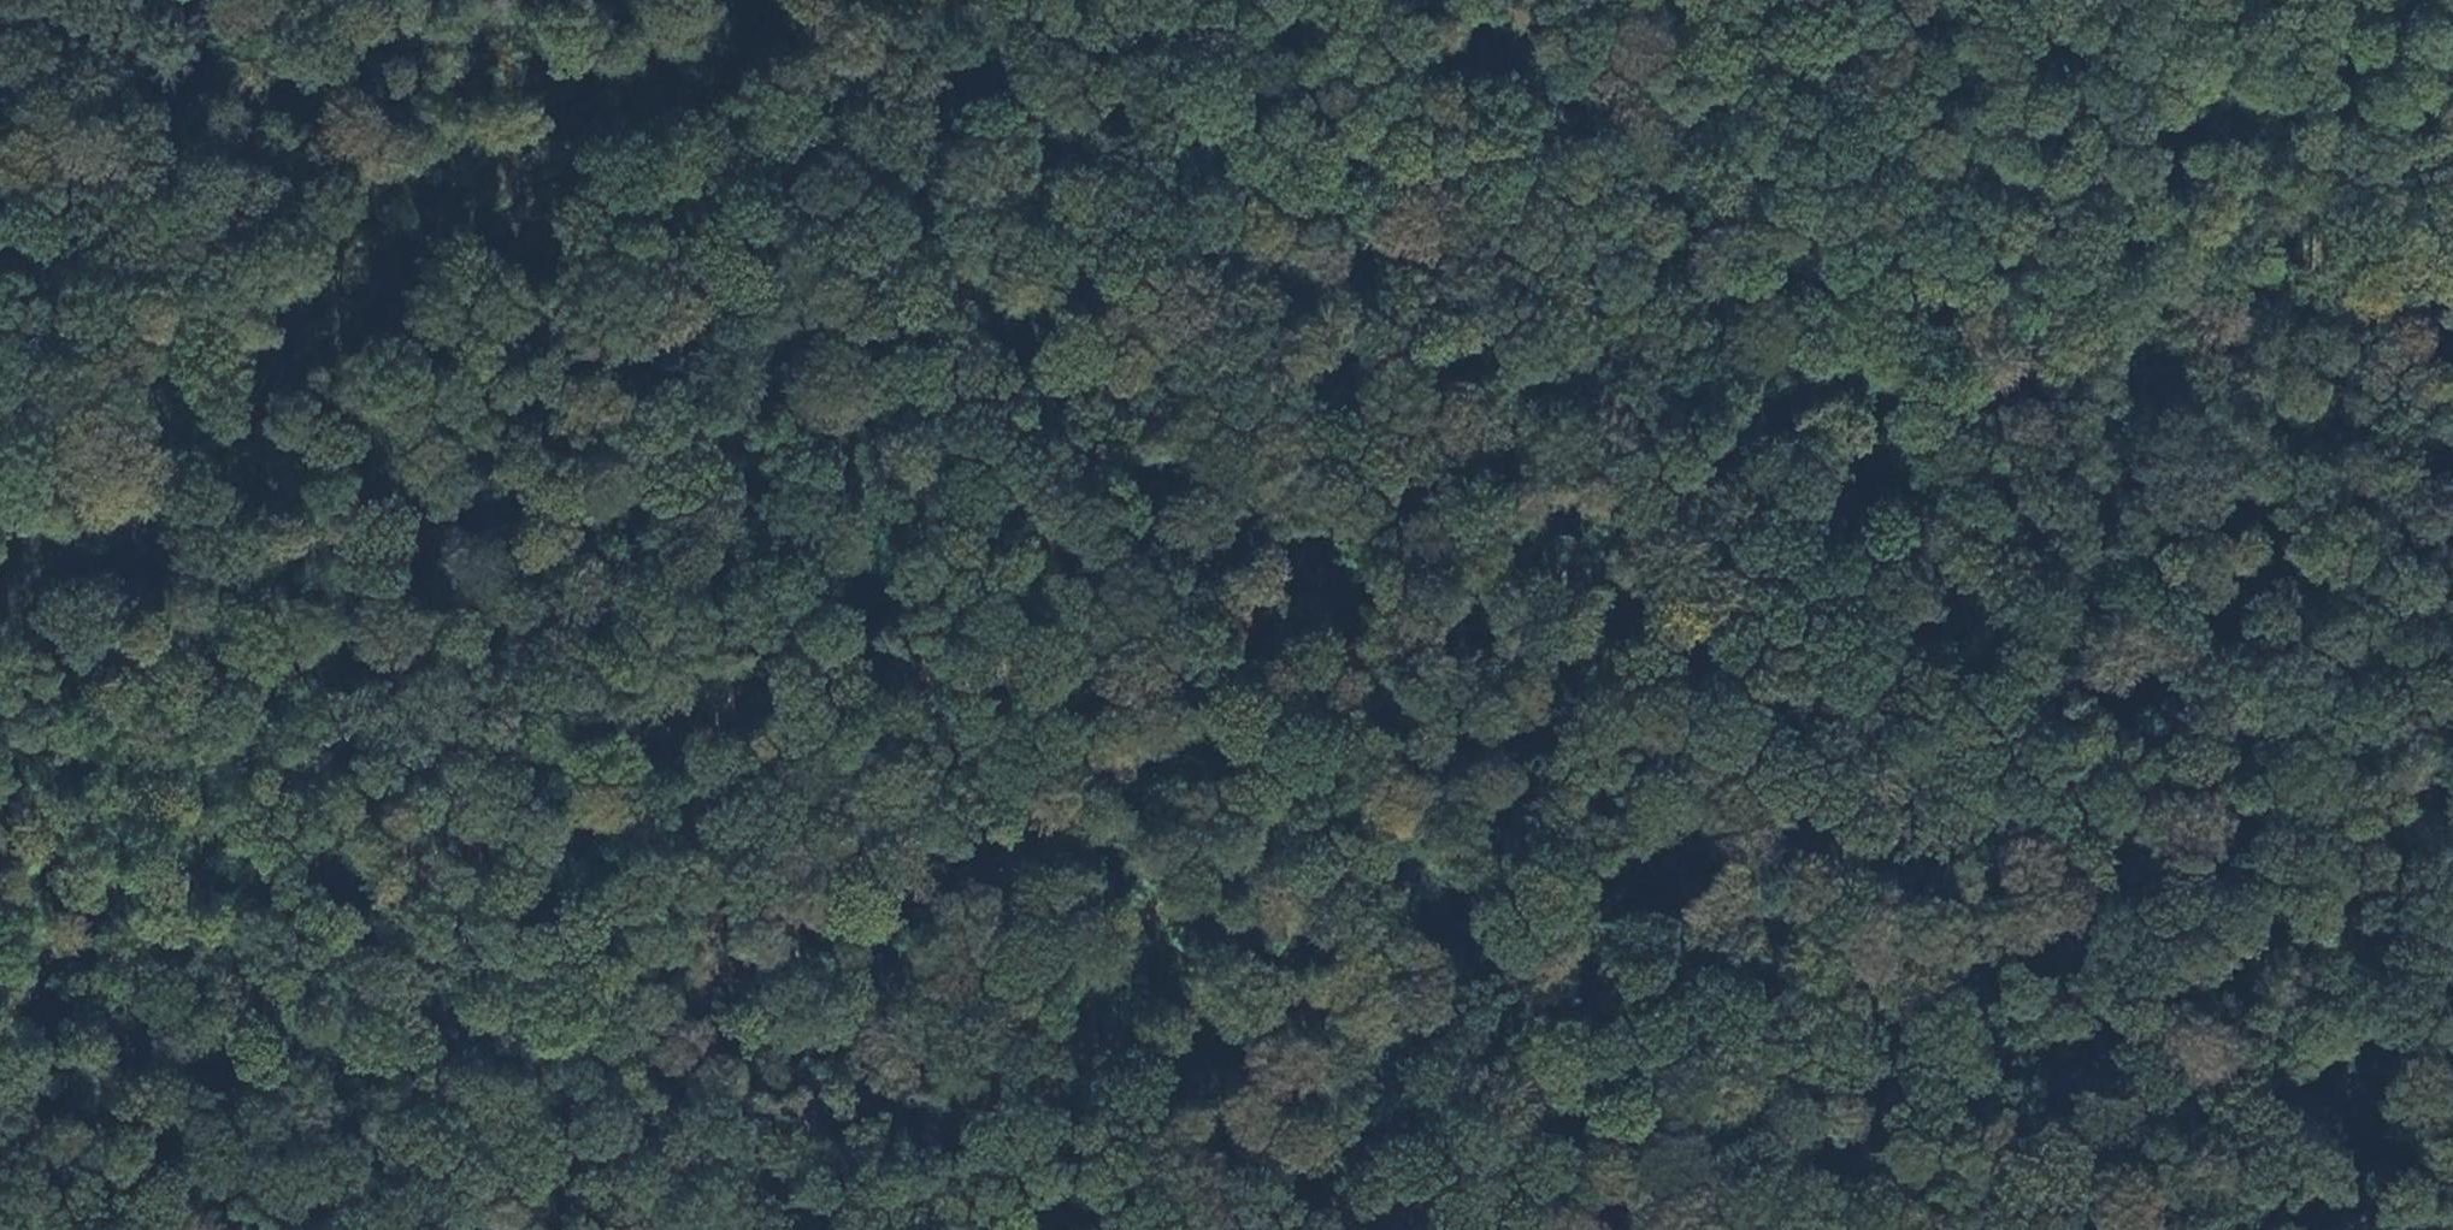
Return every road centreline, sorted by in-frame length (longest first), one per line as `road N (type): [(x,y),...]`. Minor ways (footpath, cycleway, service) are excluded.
road 1 (track): [(703,0),(0,588)]

